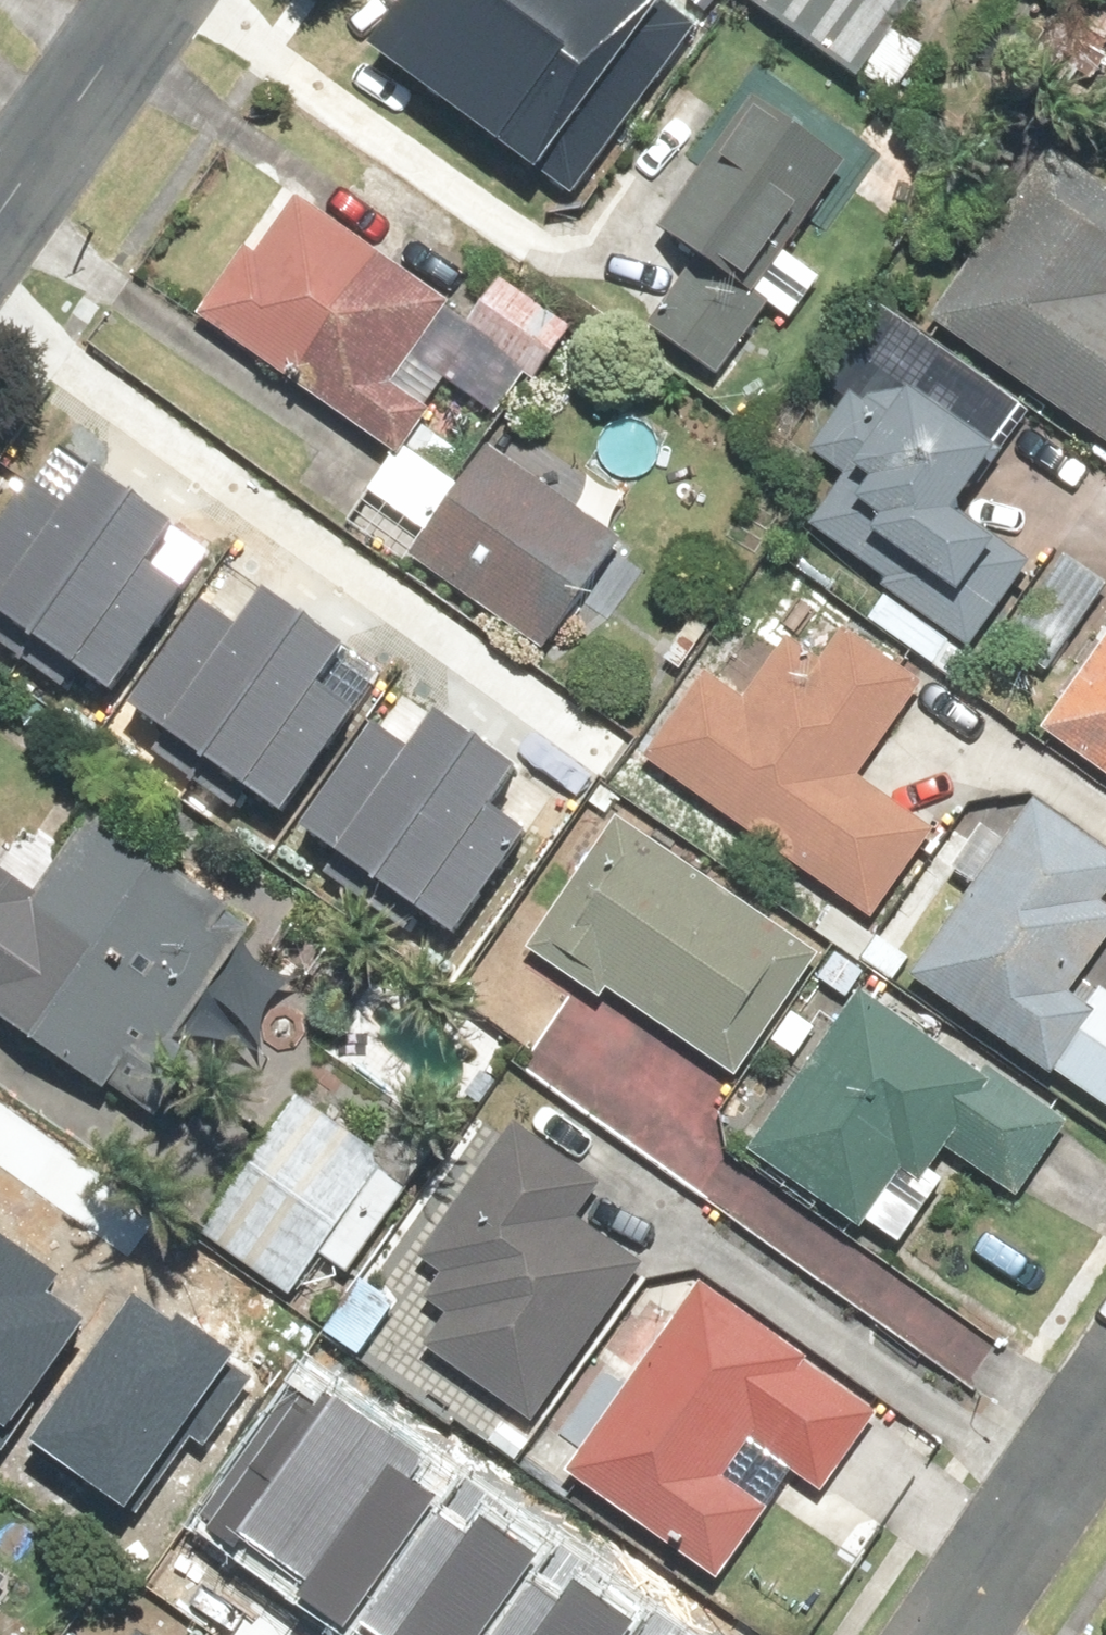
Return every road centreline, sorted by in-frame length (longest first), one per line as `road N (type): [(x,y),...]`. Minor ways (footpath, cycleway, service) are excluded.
road 1 (residential): [(939,1634),(1105,1395)]
road 2 (residential): [(0,221),(157,0)]

